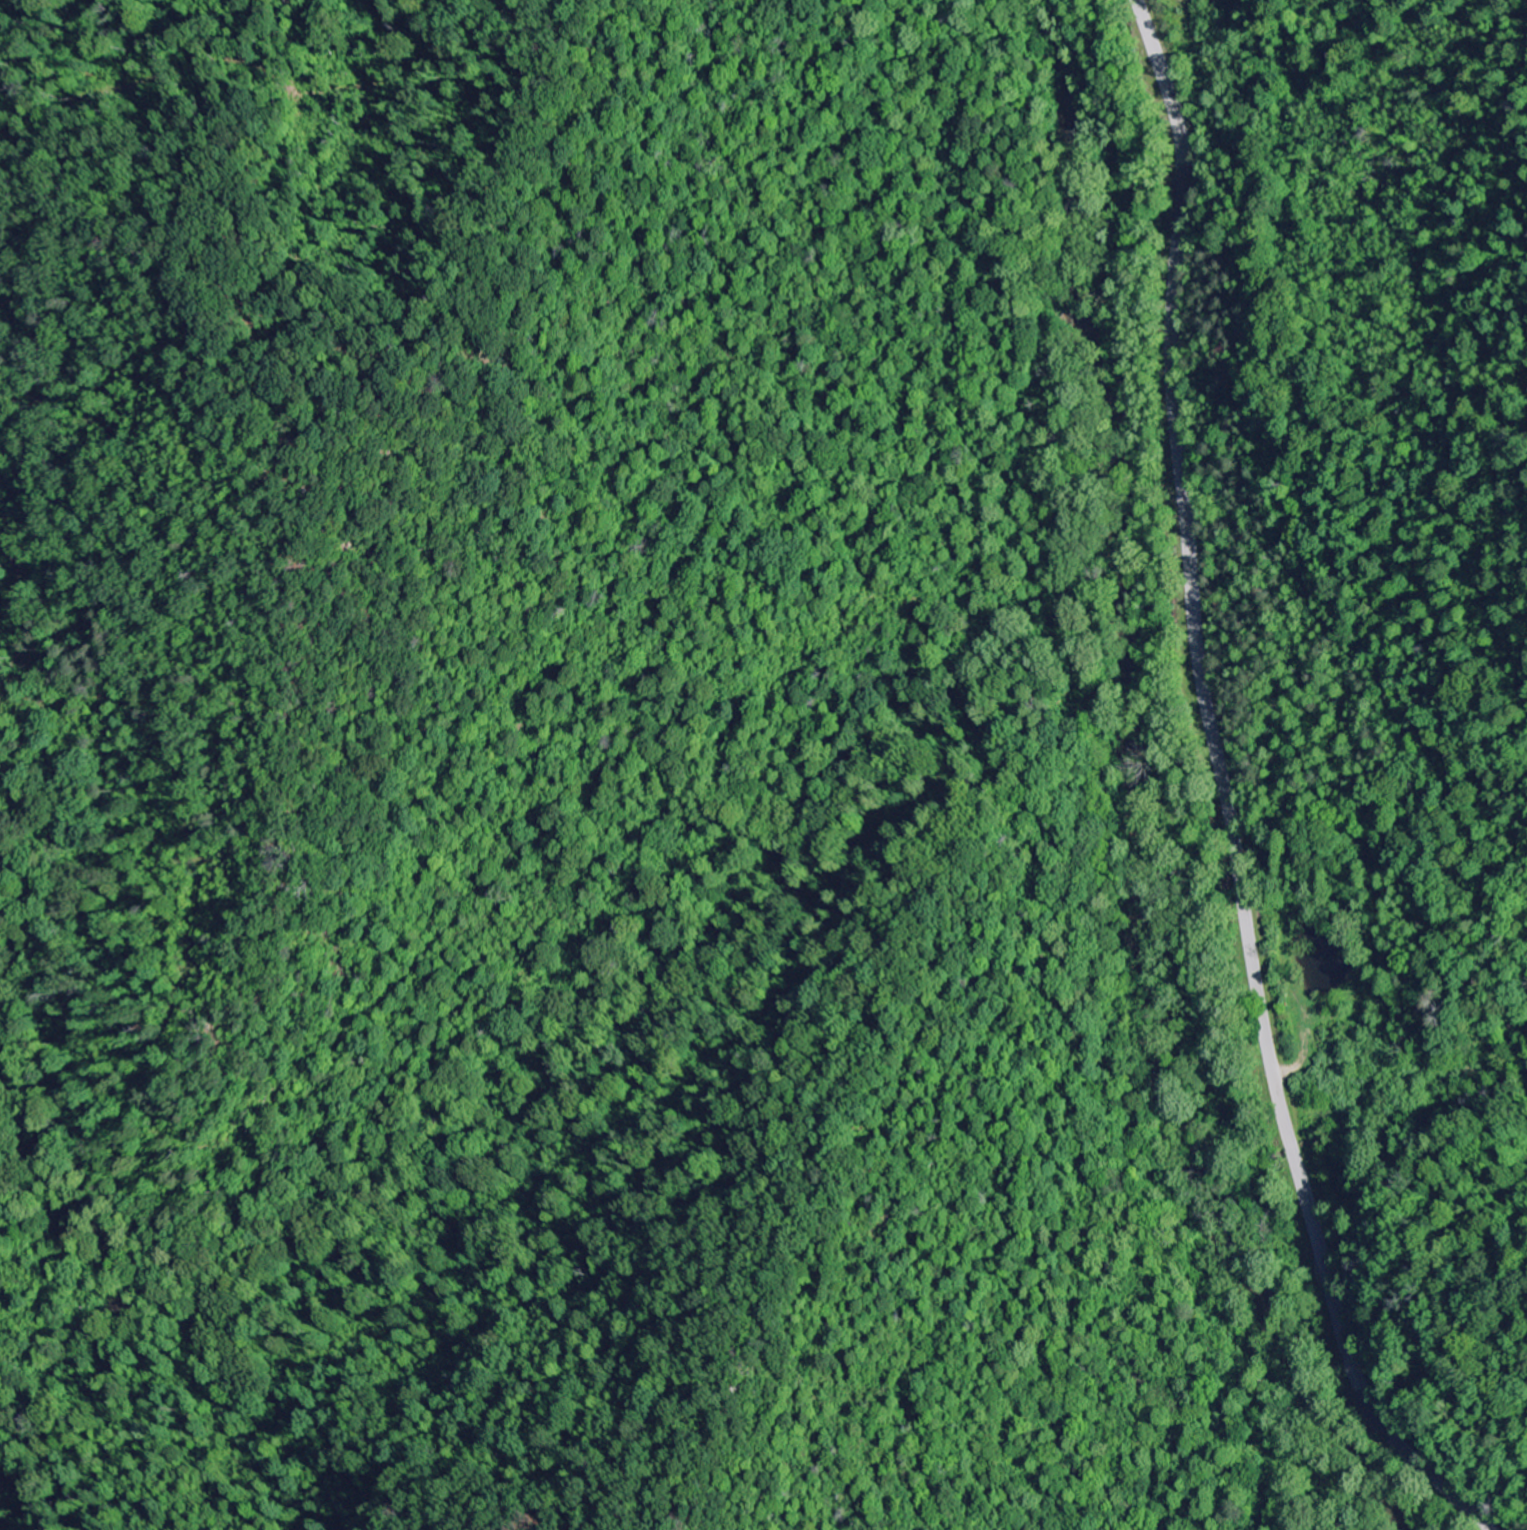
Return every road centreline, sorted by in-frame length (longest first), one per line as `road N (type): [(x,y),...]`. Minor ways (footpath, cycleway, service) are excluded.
road 1 (secondary): [(1487,1529),(1370,1406),(1335,1314),(1277,1095),(1193,610),(1172,350),(1177,124),(1138,0)]

